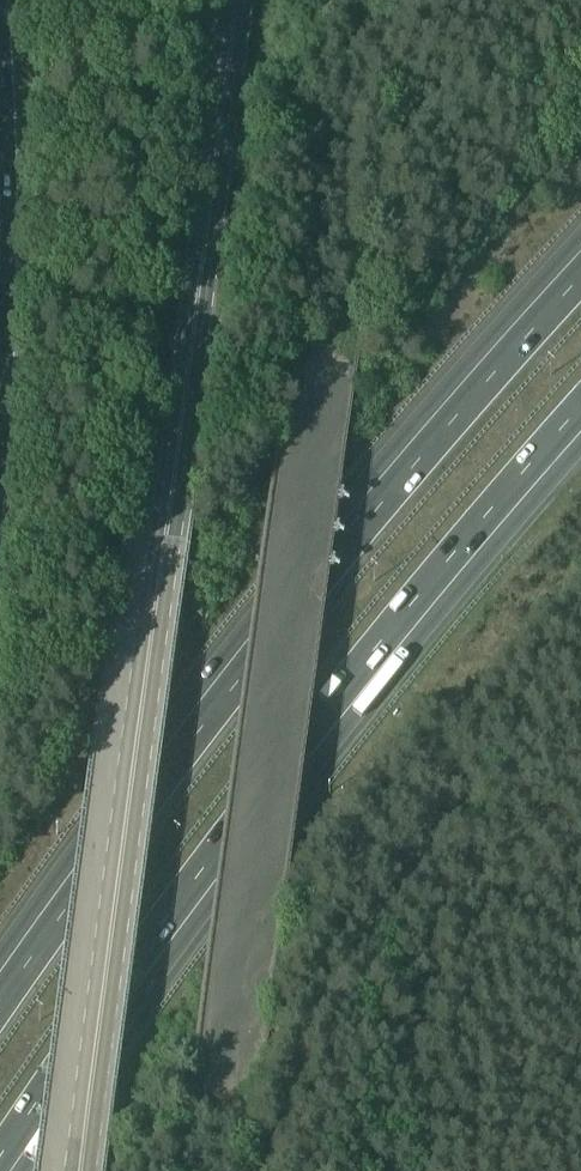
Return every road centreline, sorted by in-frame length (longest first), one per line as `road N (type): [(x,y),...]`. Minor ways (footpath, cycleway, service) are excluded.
road 1 (primary): [(84,1170),(237,0)]
road 2 (motorway): [(6,1170),(155,950),(337,712),(580,428)]
road 3 (motorway): [(580,264),(233,672),(0,989)]
road 4 (motorway): [(0,36),(8,272),(0,439)]

